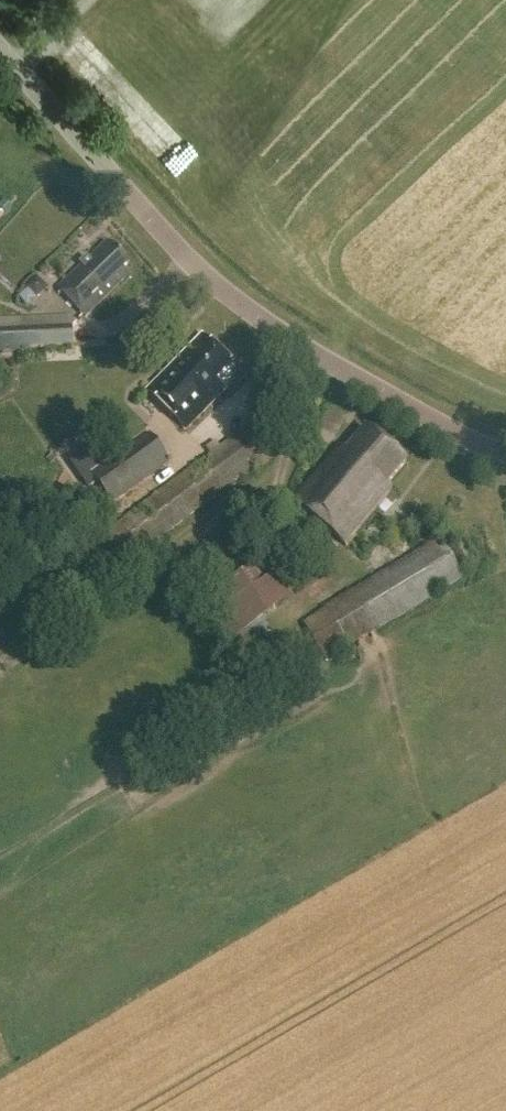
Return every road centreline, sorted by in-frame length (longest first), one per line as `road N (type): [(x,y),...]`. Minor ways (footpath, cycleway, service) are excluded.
road 1 (tertiary): [(505,456),(464,440),(234,302),(0,53)]

